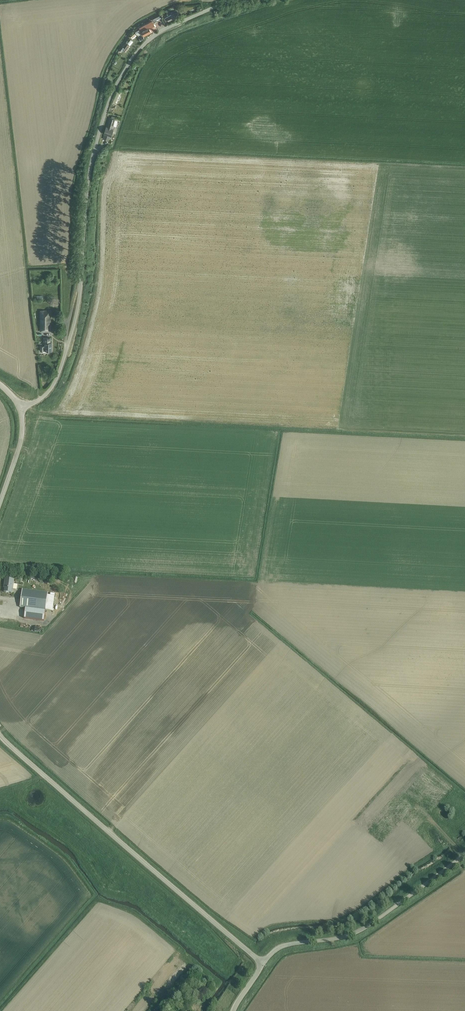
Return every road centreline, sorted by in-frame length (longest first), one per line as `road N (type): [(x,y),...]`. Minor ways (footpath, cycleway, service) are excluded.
road 1 (unclassified): [(20,406),(54,384),(76,322),(92,163),(114,92),(156,36),(233,0)]
road 2 (unclassified): [(264,963),(0,733)]
road 3 (unclassified): [(264,963),(283,946),(361,930),(464,854)]

